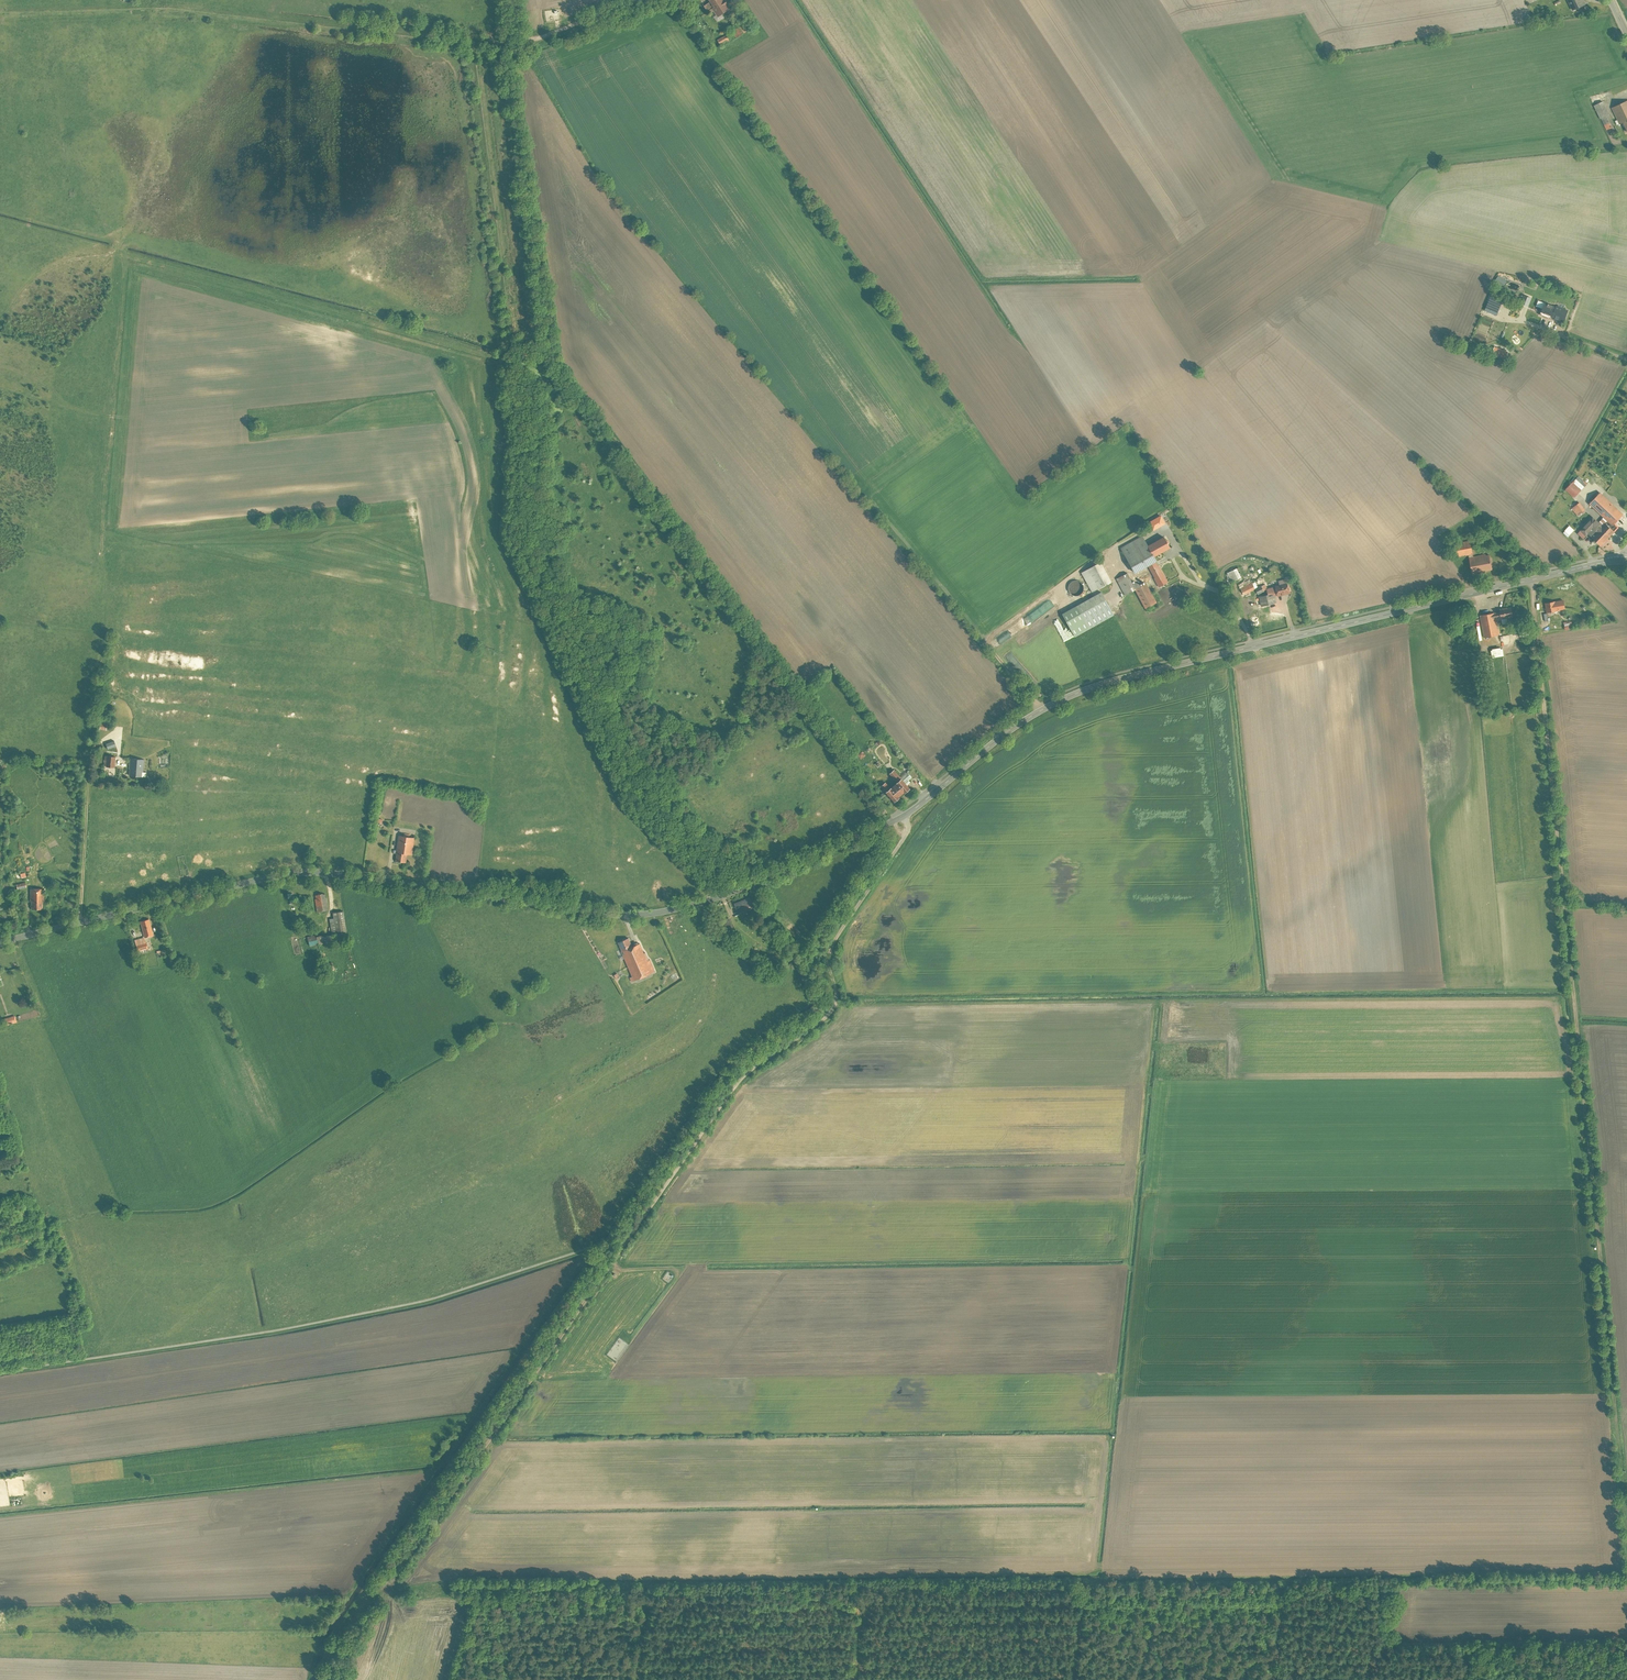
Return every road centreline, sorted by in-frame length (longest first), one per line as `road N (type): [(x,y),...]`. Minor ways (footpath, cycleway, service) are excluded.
road 1 (track): [(1532,580),(1626,1524)]
road 2 (secondary): [(0,944),(309,872),(651,914),(720,896),(891,822)]
road 3 (secondary): [(1626,561),(1081,691),(1036,712),(891,822)]
road 4 (track): [(904,816),(906,835),(830,951),(833,1008),(741,1078),(615,1260)]
road 5 (track): [(615,1260),(400,1574),(347,1626),(327,1679)]
road 6 (track): [(776,661),(895,820)]
road 7 (track): [(627,1343),(678,1273),(612,1265)]
road 8 (residential): [(523,40),(636,0)]

